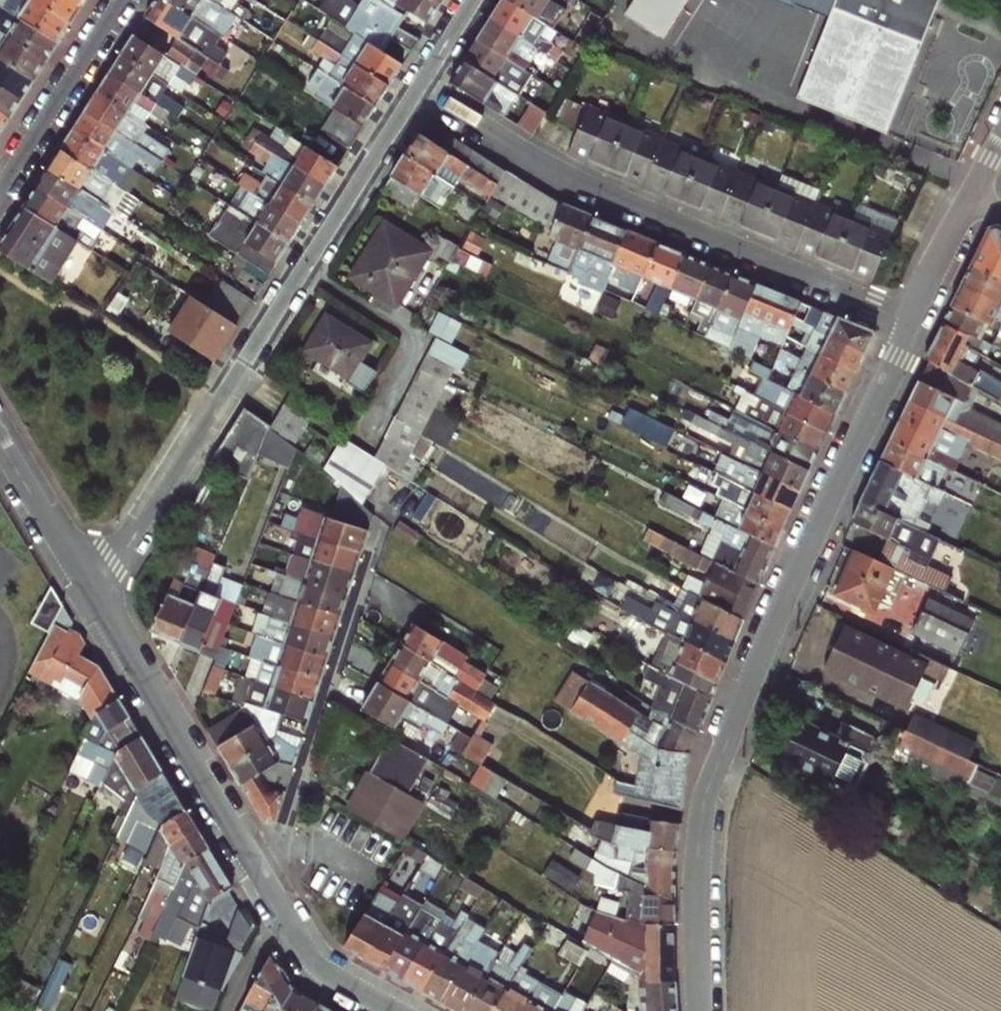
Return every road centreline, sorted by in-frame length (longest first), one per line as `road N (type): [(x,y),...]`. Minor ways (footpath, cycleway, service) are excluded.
road 1 (tertiary): [(701,1010),(697,881),(709,785),(914,325)]
road 2 (residential): [(95,595),(419,86)]
road 3 (residential): [(914,325),(583,186),(419,86)]
road 4 (residential): [(387,496),(267,891)]
road 5 (residential): [(95,595),(267,891)]
road 6 (residential): [(123,0),(0,193)]
road 7 (residential): [(0,439),(95,595)]
road 8 (residential): [(283,919),(314,962),(397,1010)]
road 9 (tertiary): [(914,325),(970,195)]

